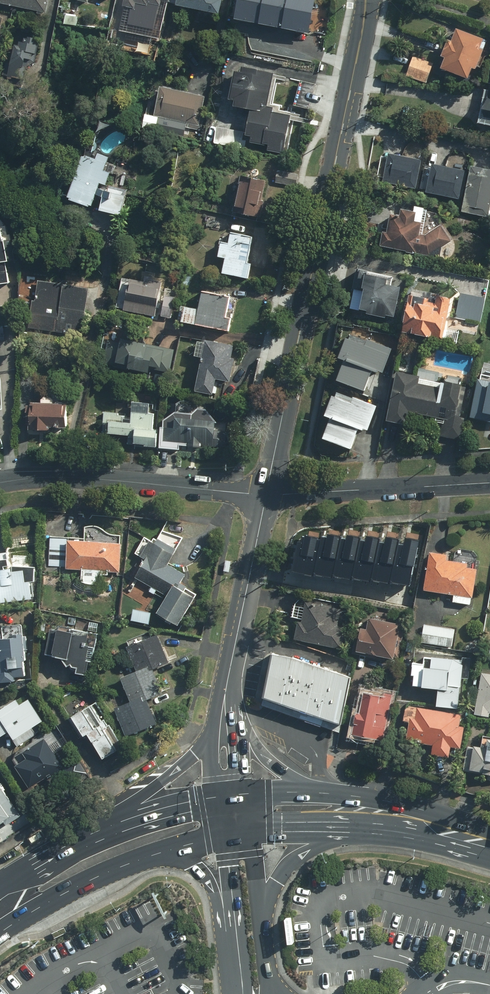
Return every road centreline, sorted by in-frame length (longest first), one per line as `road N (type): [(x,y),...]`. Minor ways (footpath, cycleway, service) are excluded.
road 1 (secondary): [(266,495),(365,0)]
road 2 (residential): [(0,482),(78,477),(266,495)]
road 3 (residential): [(266,495),(489,482)]
road 4 (secondary): [(228,677),(266,495)]
road 5 (secondary): [(154,855),(89,881),(0,933)]
road 6 (secondary): [(97,836),(195,755),(213,727)]
road 7 (secondary): [(319,793),(380,802),(463,833)]
road 8 (secondary): [(350,827),(285,870),(260,910)]
road 9 (secondary): [(97,836),(217,801)]

